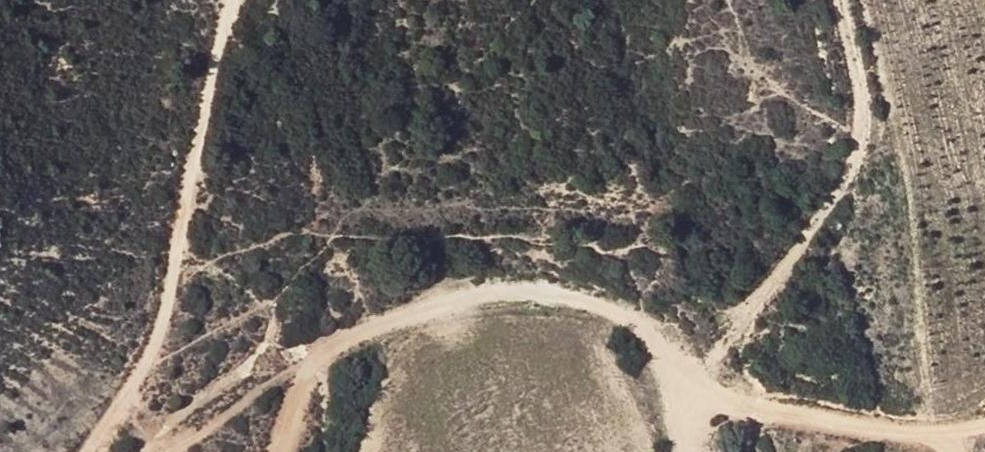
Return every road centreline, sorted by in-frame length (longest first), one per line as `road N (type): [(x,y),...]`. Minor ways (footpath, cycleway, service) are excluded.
road 1 (track): [(125,451),(228,371),(452,305),(573,297),(641,333),(691,398),(830,425),(930,428),(984,418)]
road 2 (track): [(833,0),(856,78),(841,183),(691,398),(686,451)]
road 3 (track): [(228,0),(147,333),(92,451)]

